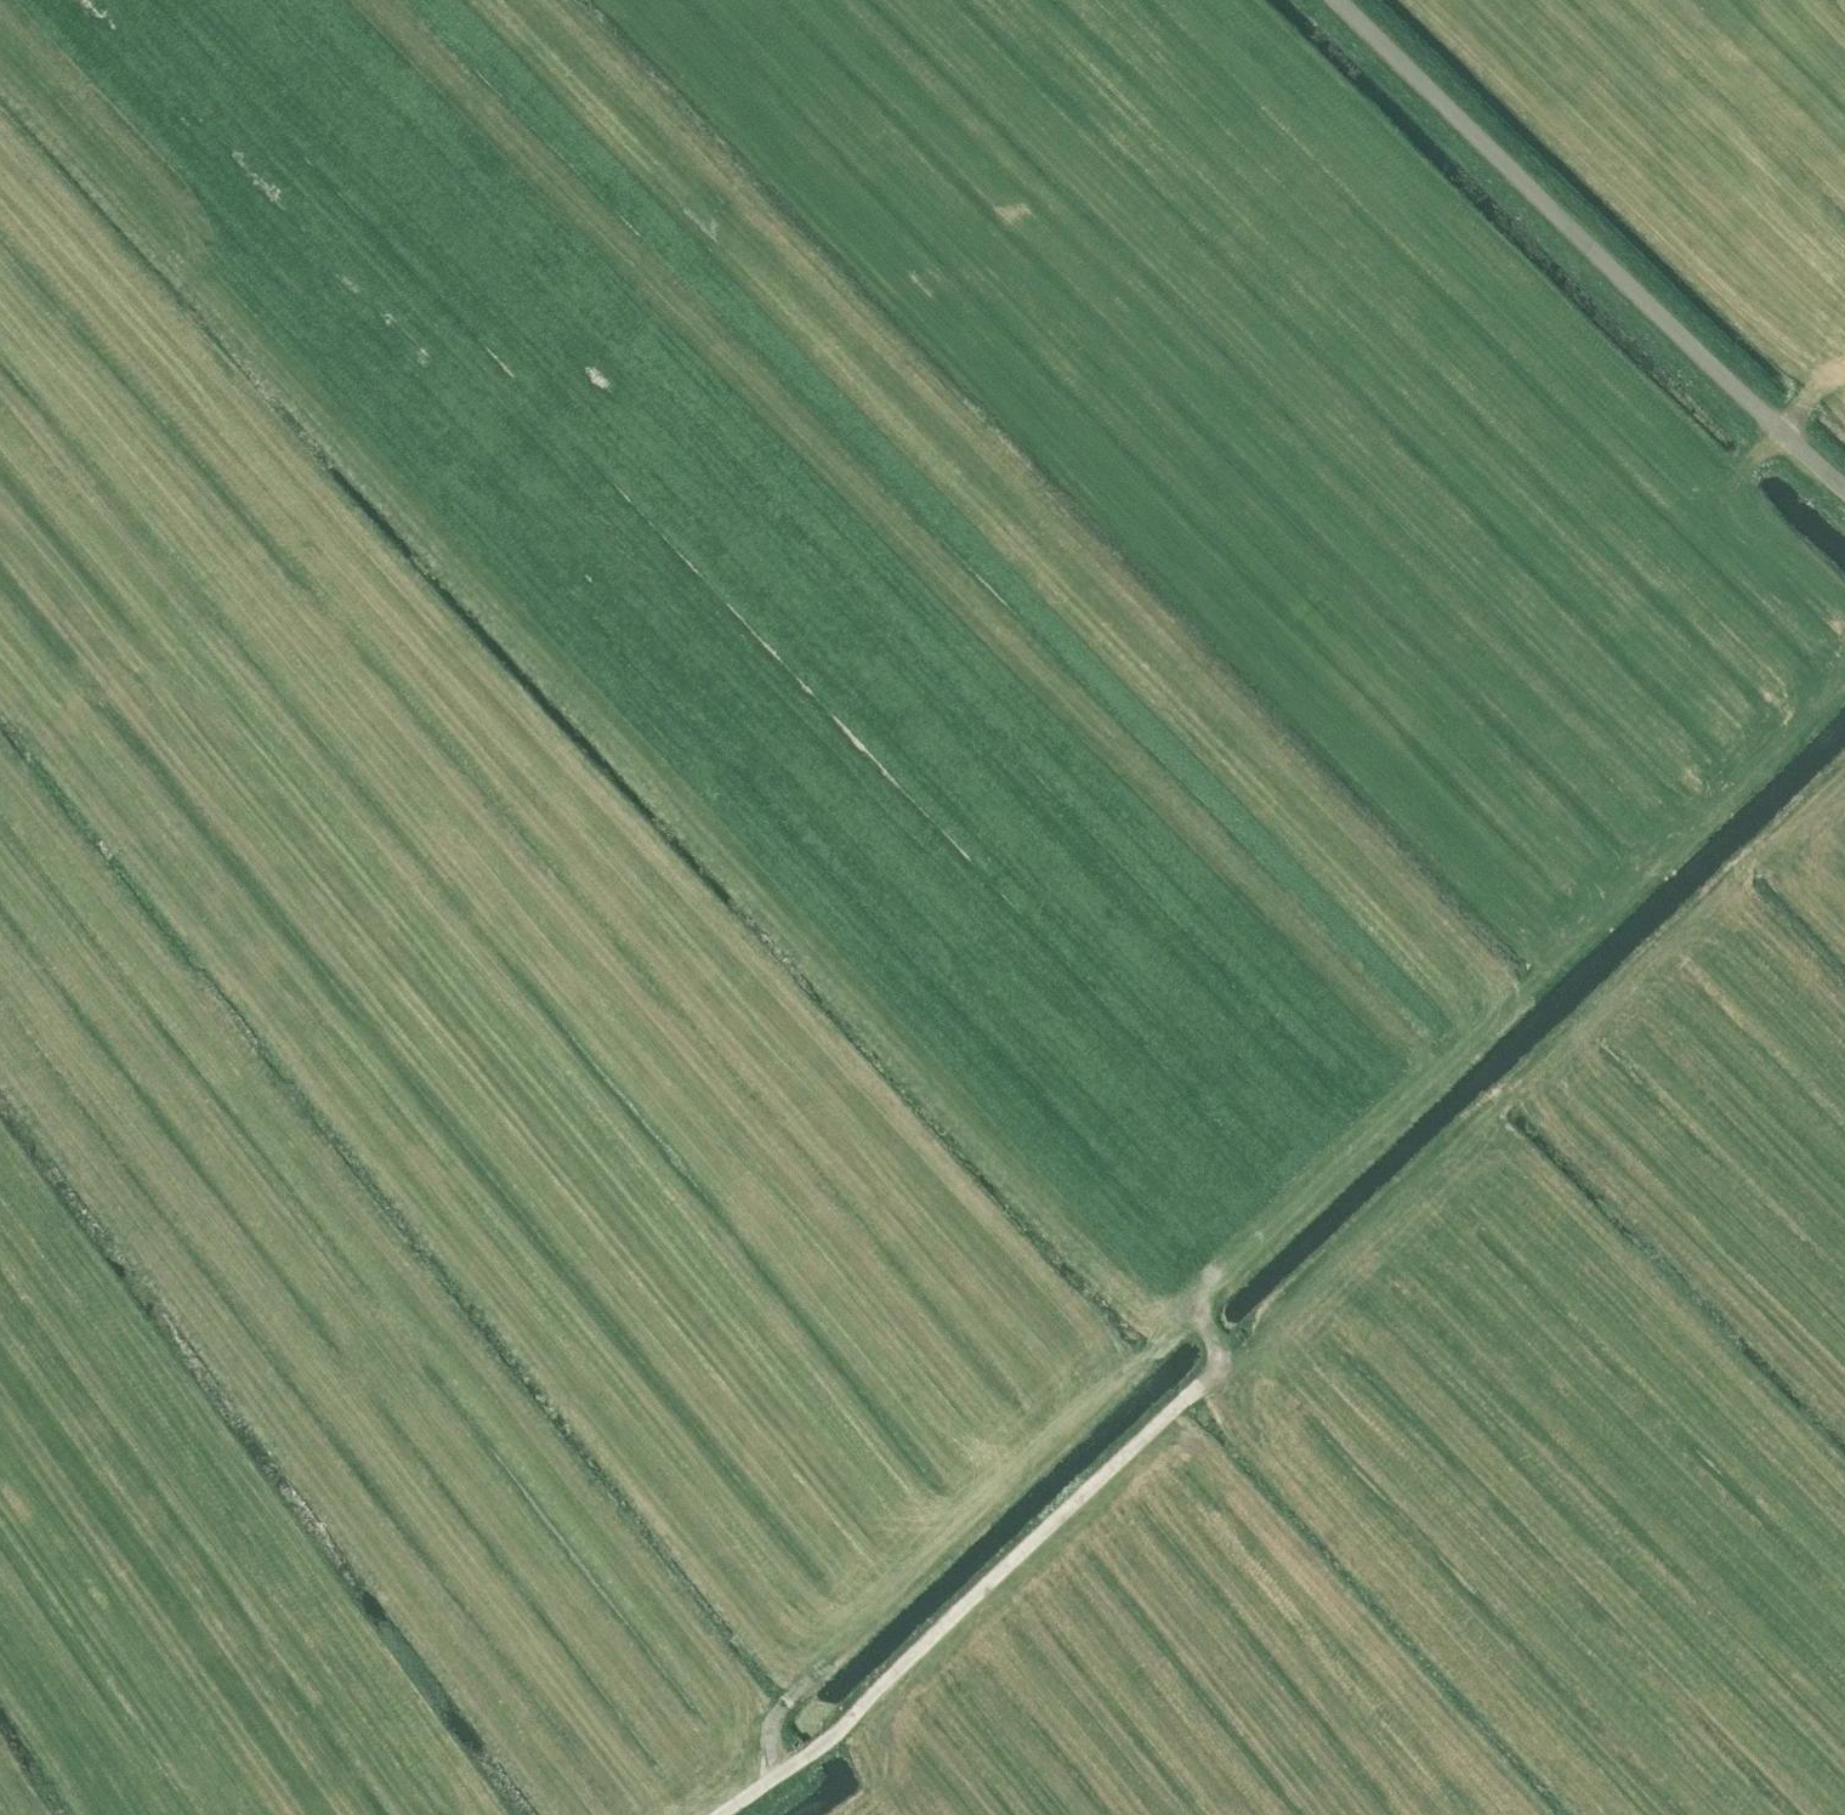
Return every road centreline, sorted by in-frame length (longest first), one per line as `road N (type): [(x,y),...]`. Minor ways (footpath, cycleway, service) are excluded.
road 1 (unclassified): [(1844,489),(1343,0)]
road 2 (unclassified): [(724,1814),(1176,1400)]

